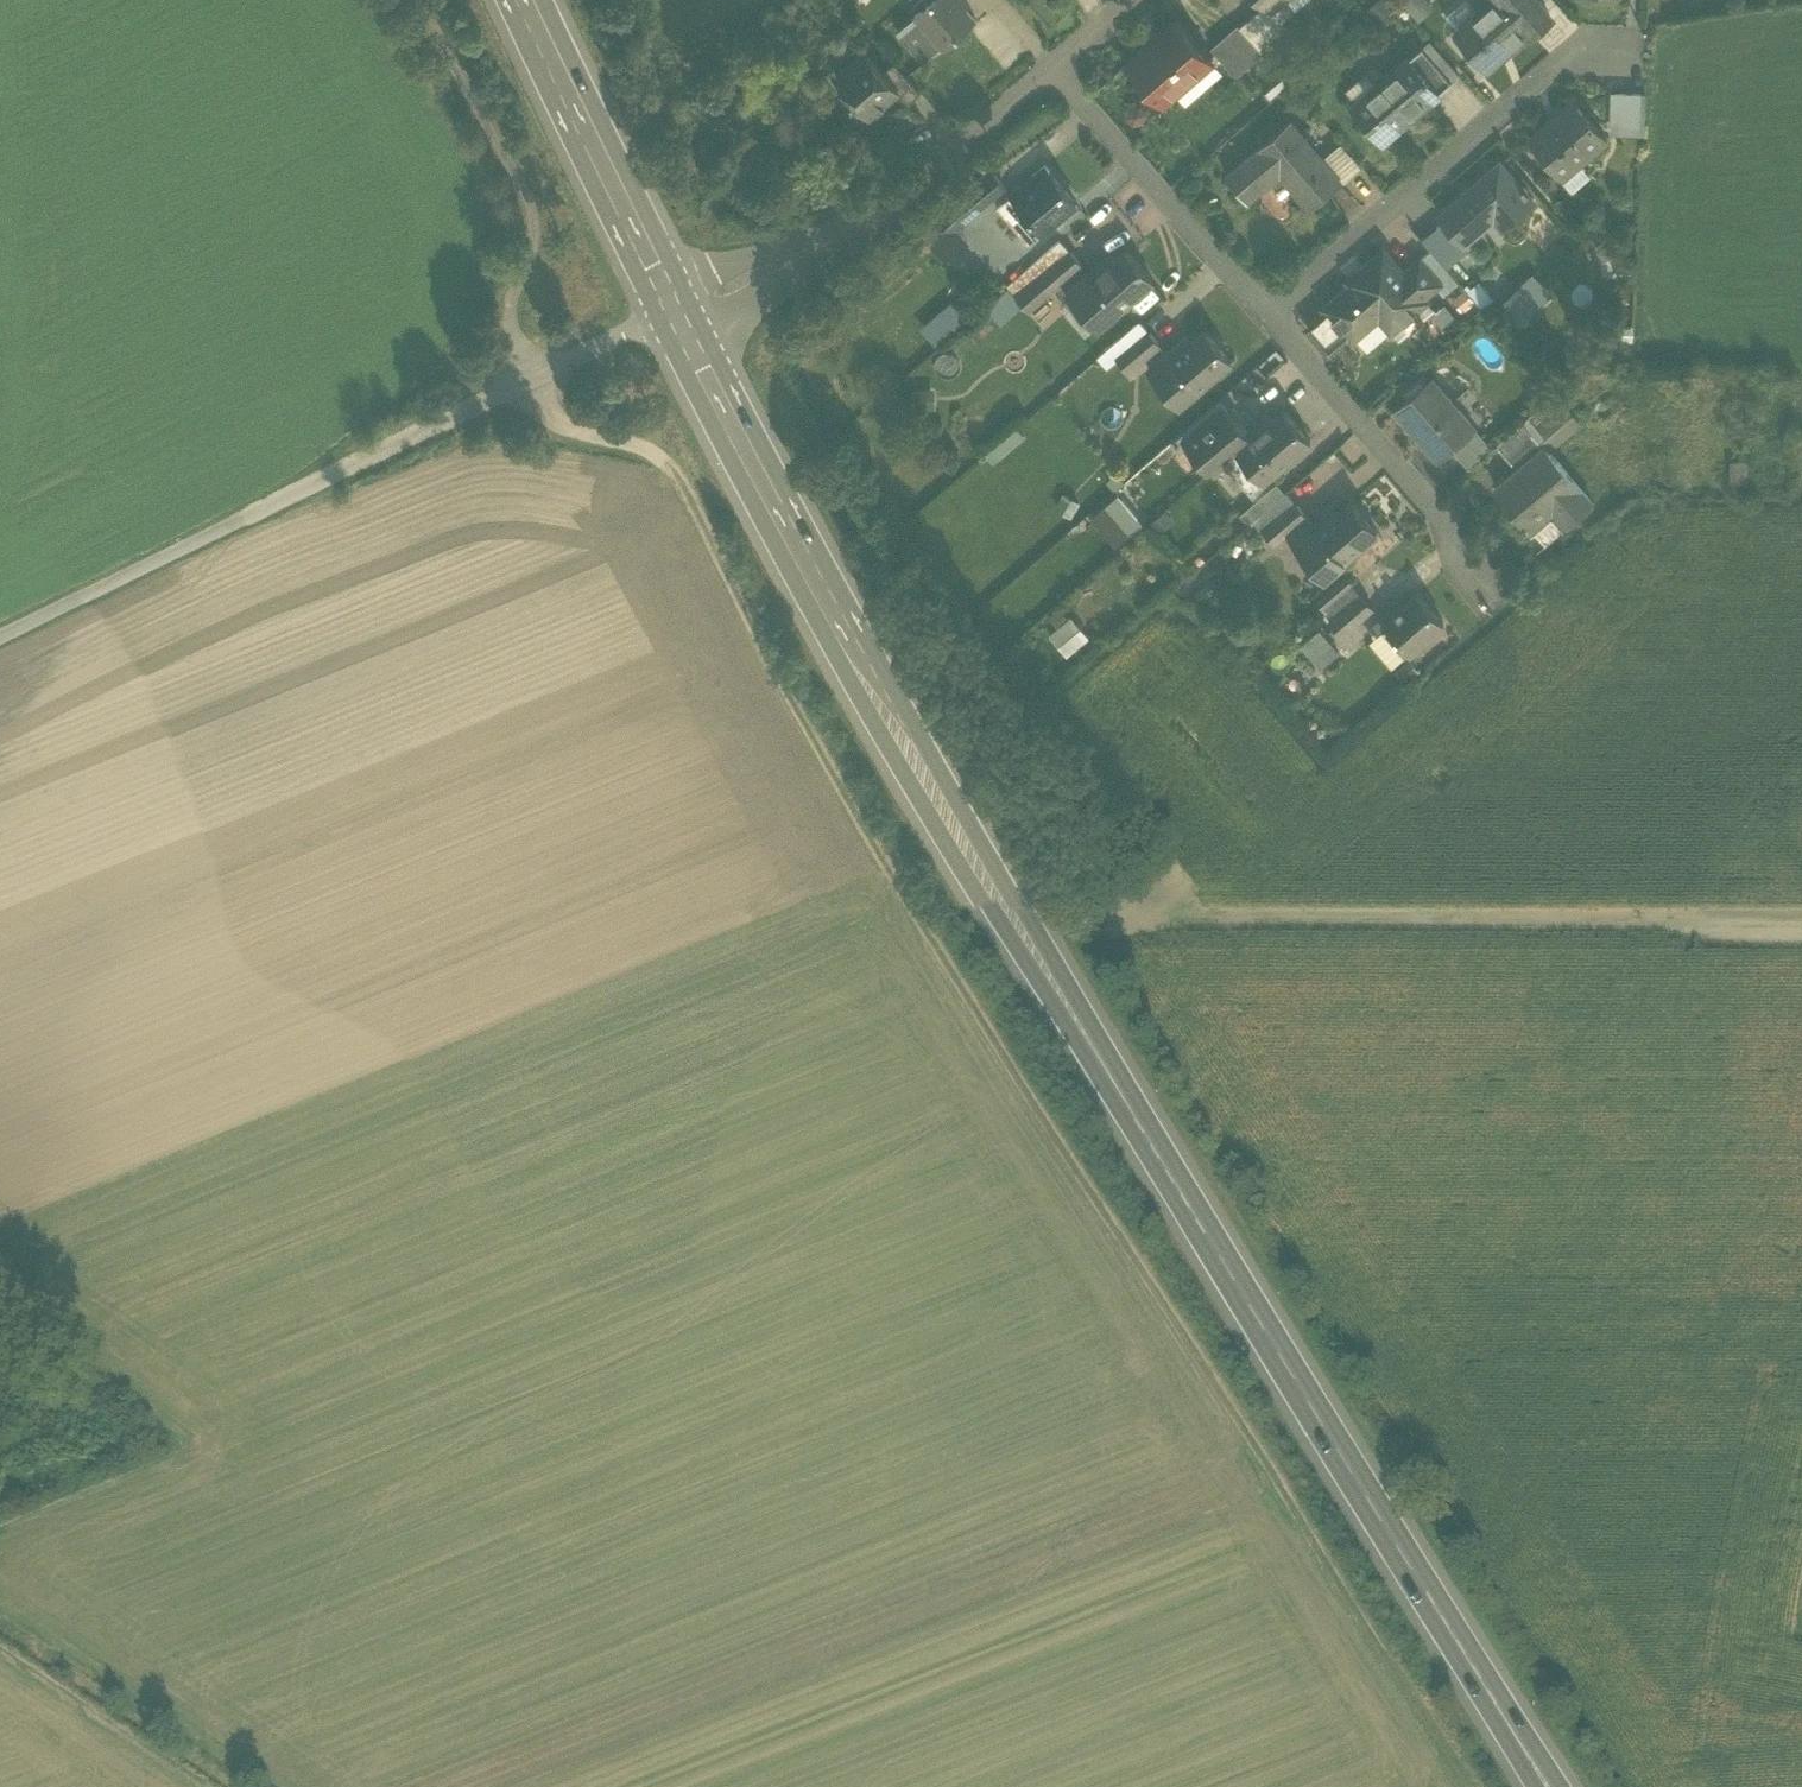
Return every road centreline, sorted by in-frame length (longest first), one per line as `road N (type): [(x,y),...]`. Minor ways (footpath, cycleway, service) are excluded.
road 1 (secondary): [(1549,1786),(932,771),(811,560),(677,300)]
road 2 (unclassified): [(677,300),(0,639)]
road 3 (residential): [(1055,69),(876,212),(730,286),(677,300)]
road 4 (residential): [(1269,316),(1559,59),(1611,51)]
road 5 (track): [(412,0),(531,221),(511,304),(522,373)]
road 6 (residential): [(1269,316),(1502,589)]
road 7 (secondary): [(677,300),(529,0)]
road 8 (residential): [(1055,69),(1269,316)]

